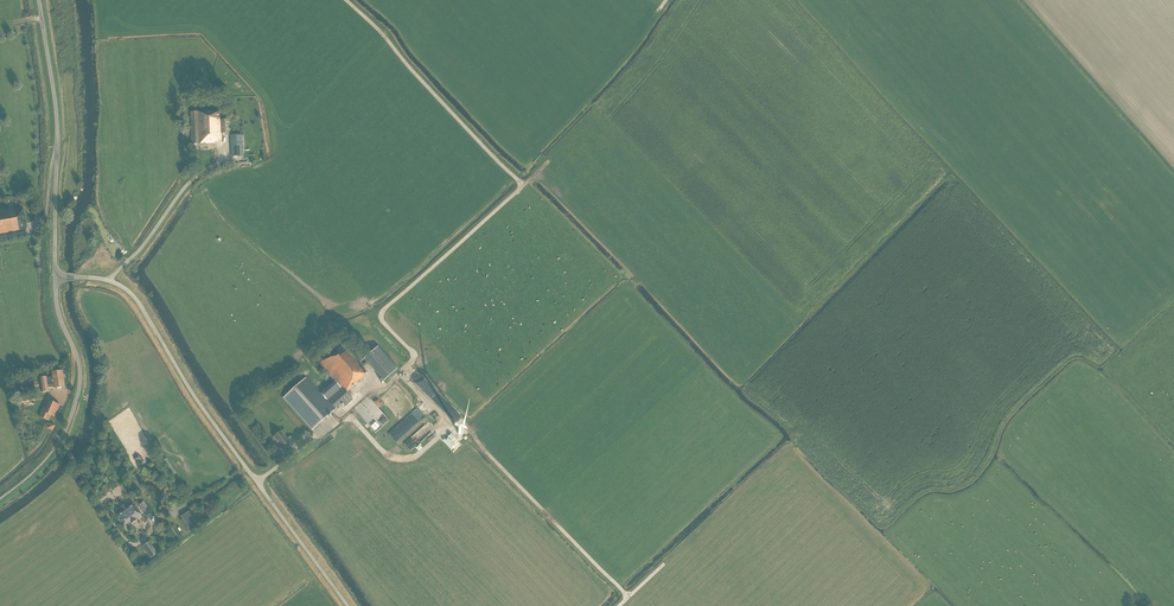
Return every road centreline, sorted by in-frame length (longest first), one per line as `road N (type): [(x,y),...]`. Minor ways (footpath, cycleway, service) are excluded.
road 1 (unclassified): [(348,605),(199,403),(138,300),(109,281),(55,276)]
road 2 (unclassified): [(55,276),(57,122),(38,0)]
road 3 (unclassified): [(55,276),(57,309),(80,370),(60,441)]

